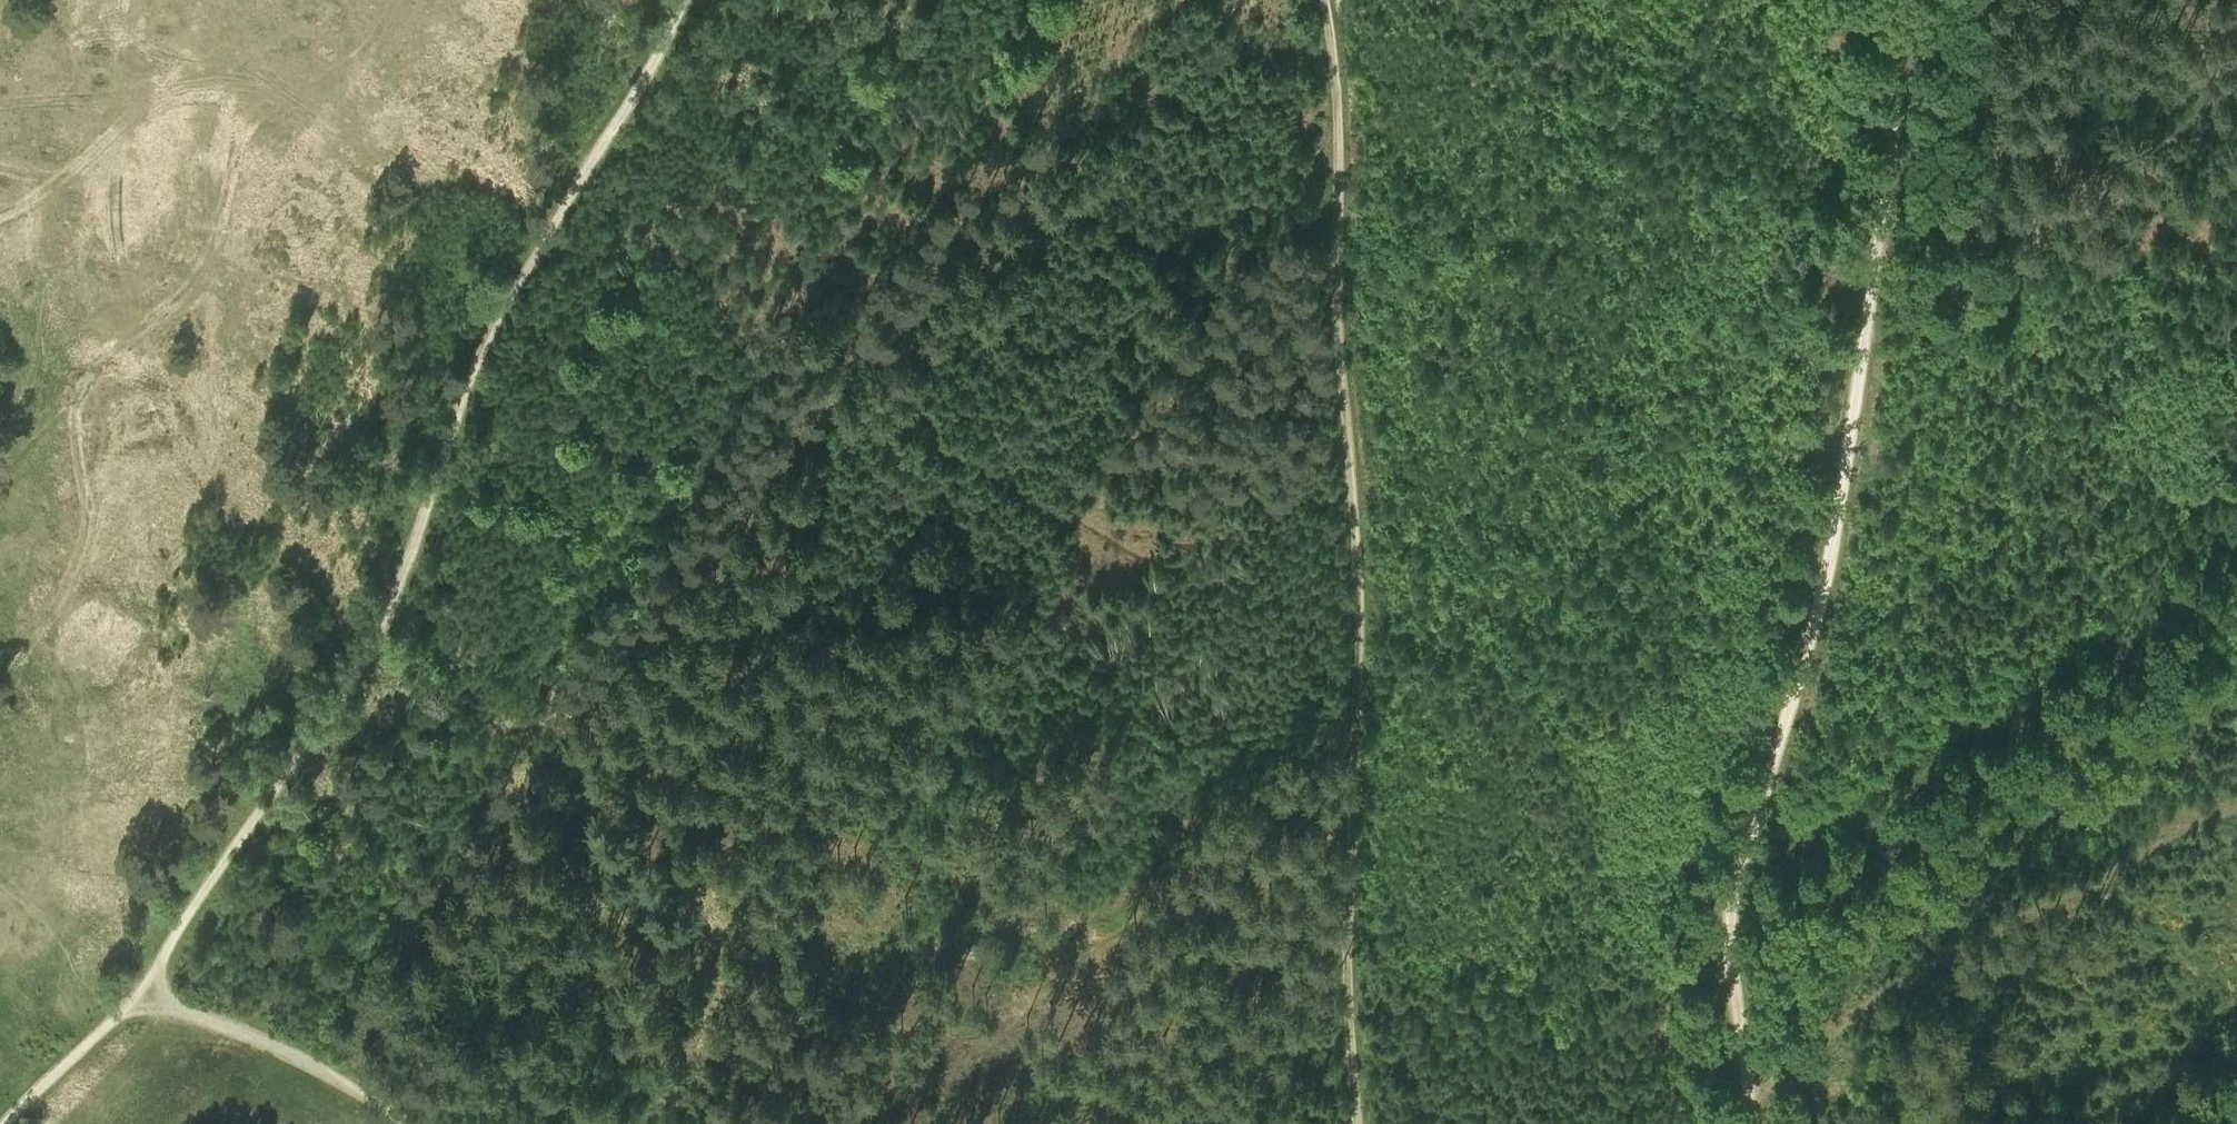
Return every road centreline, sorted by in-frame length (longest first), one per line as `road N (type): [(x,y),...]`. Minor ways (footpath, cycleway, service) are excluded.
road 1 (track): [(1755,1123),(1728,899),(1828,577),(1887,139),(1871,0)]
road 2 (track): [(158,996),(158,969),(180,926),(363,668),(531,258),(686,0)]
road 3 (track): [(1323,0),(1337,64),(1342,341),(1363,675),(1346,991),(1358,1123)]
road 4 (track): [(1754,1088),(1903,981),(2095,885),(2177,819),(2236,801)]
road 5 (track): [(407,1123),(344,1082),(158,996)]
road 6 (track): [(1,1123),(105,1022),(158,996)]

